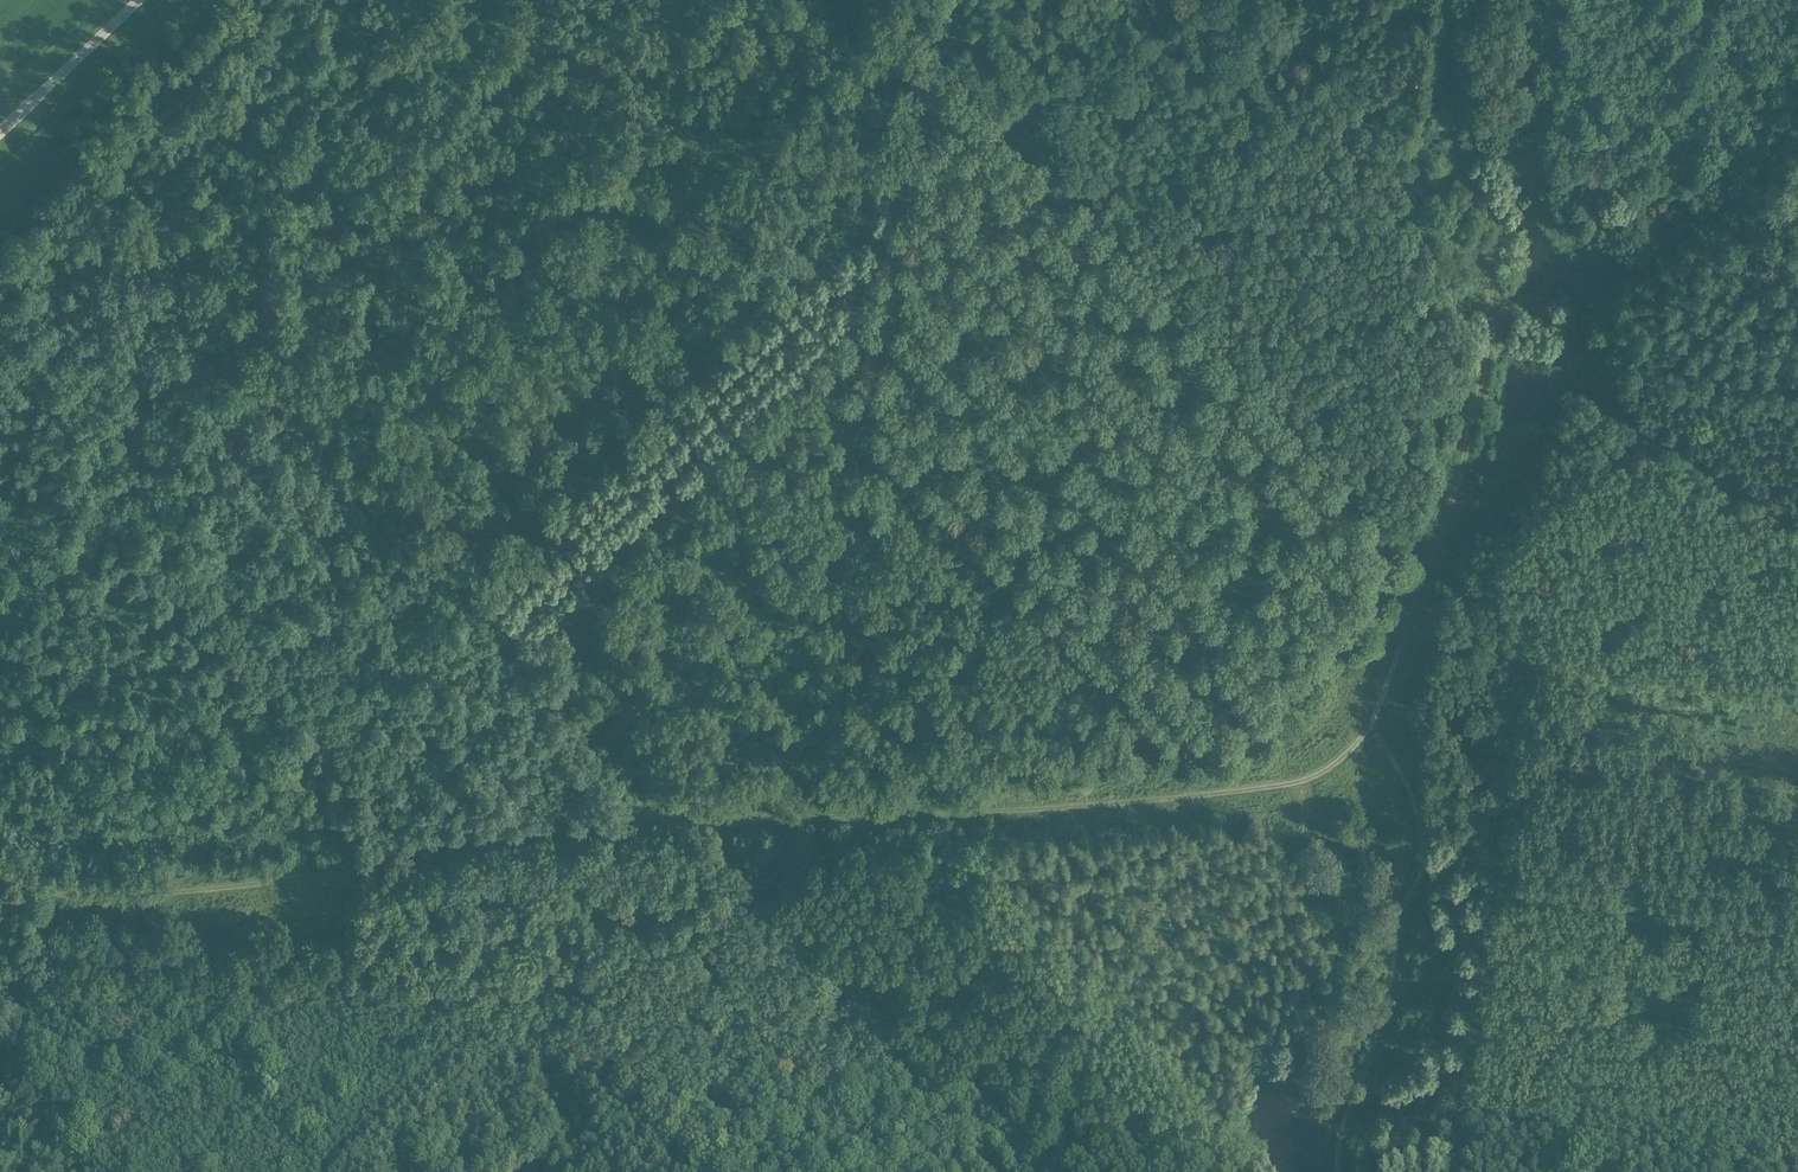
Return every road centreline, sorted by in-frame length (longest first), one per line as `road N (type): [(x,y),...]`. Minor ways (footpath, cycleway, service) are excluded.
road 1 (track): [(1369,725),(1326,770),(1179,798),(523,839),(122,898),(44,895),(0,874)]
road 2 (track): [(1340,1171),(1337,1158),(1430,853),(1420,804),(1369,725),(1462,474),(1498,256)]
road 3 (track): [(1453,0),(1440,112),(1487,198),(1498,256)]
road 4 (tertiary): [(0,133),(138,0)]
road 5 (track): [(1670,250),(1797,114)]

